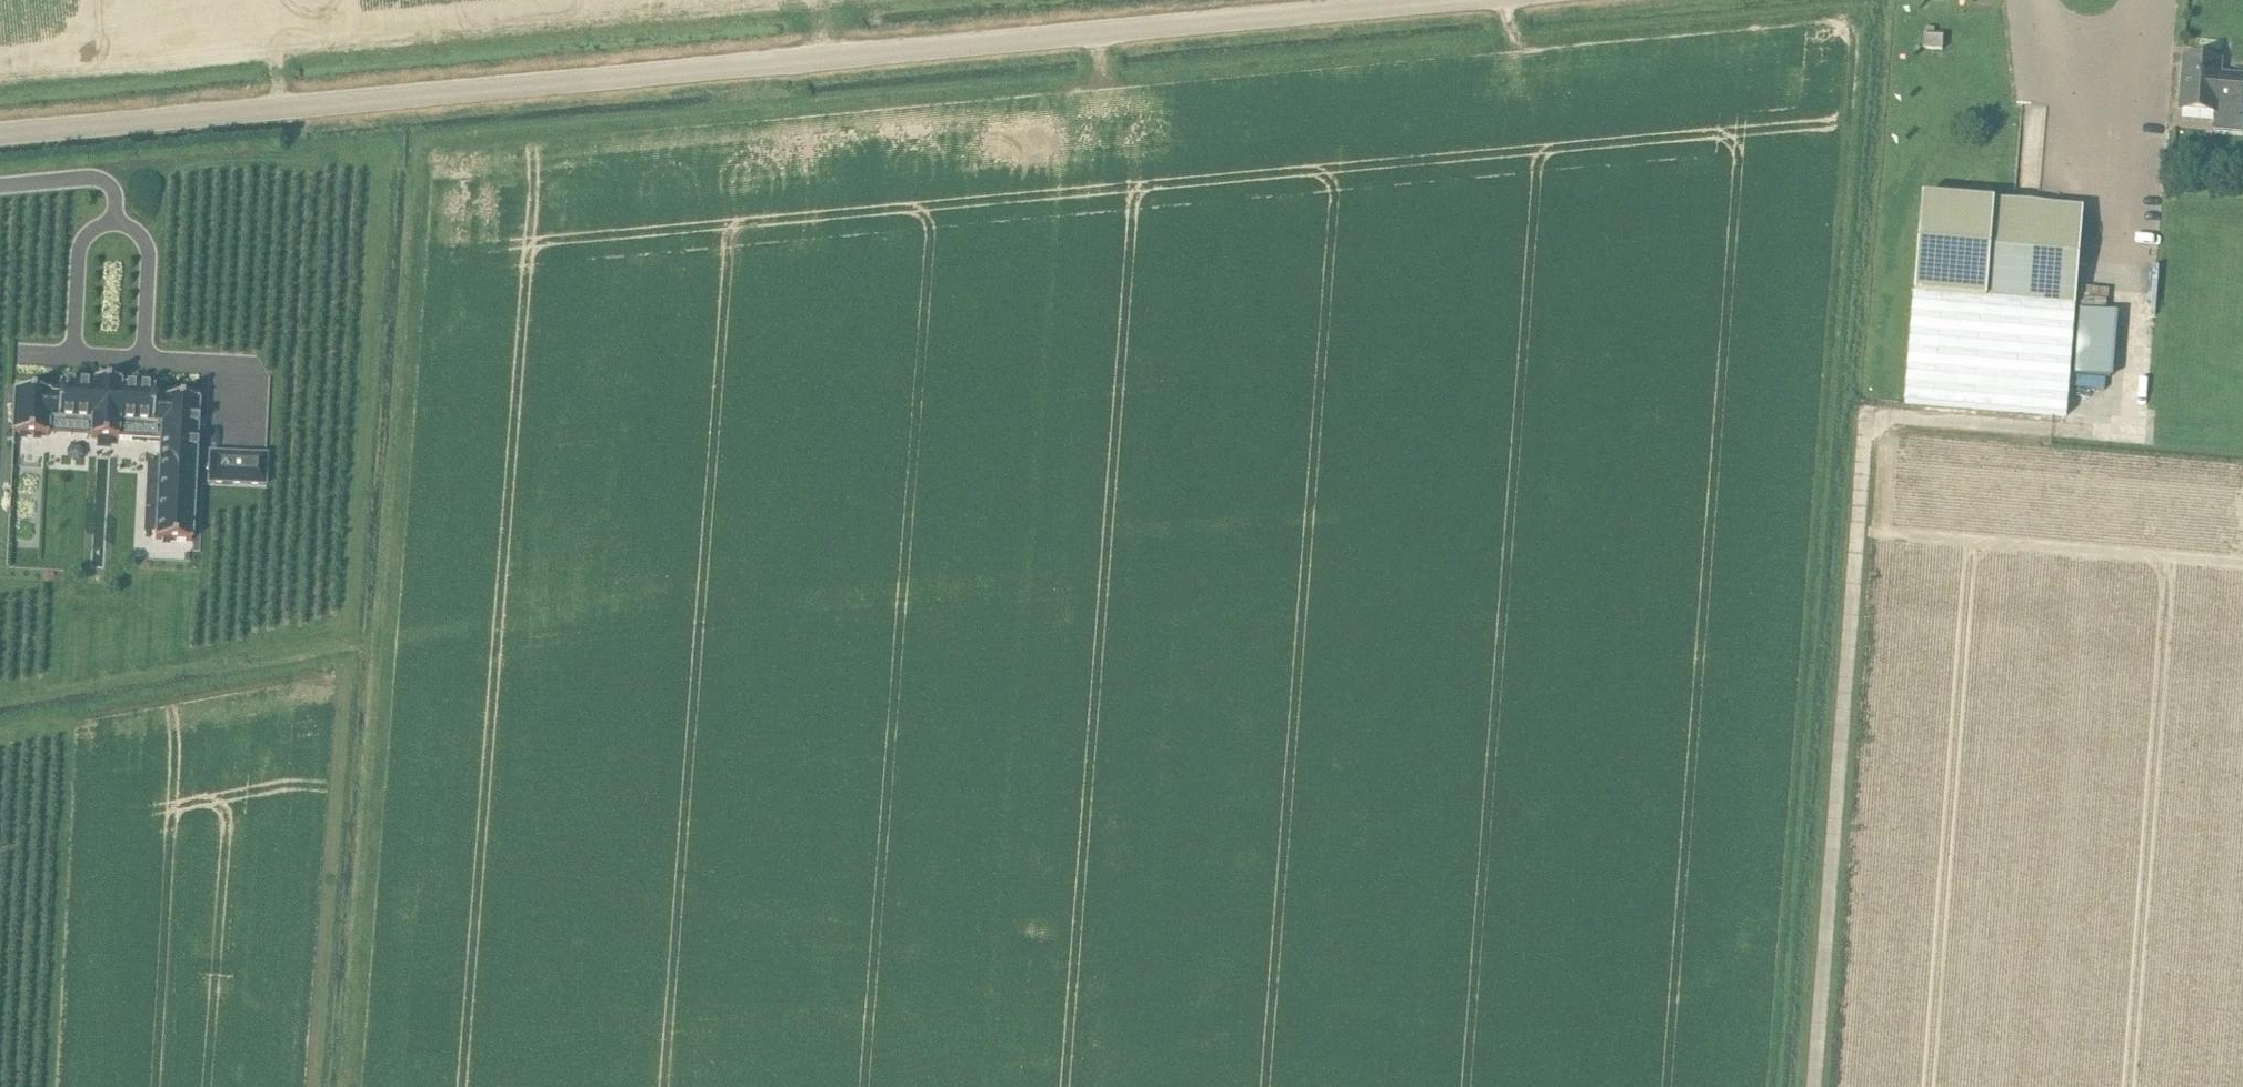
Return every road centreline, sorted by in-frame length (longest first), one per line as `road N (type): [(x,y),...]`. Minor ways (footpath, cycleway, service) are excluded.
road 1 (unclassified): [(0,135),(1449,0)]
road 2 (track): [(1814,1086),(1866,413),(2120,434)]

